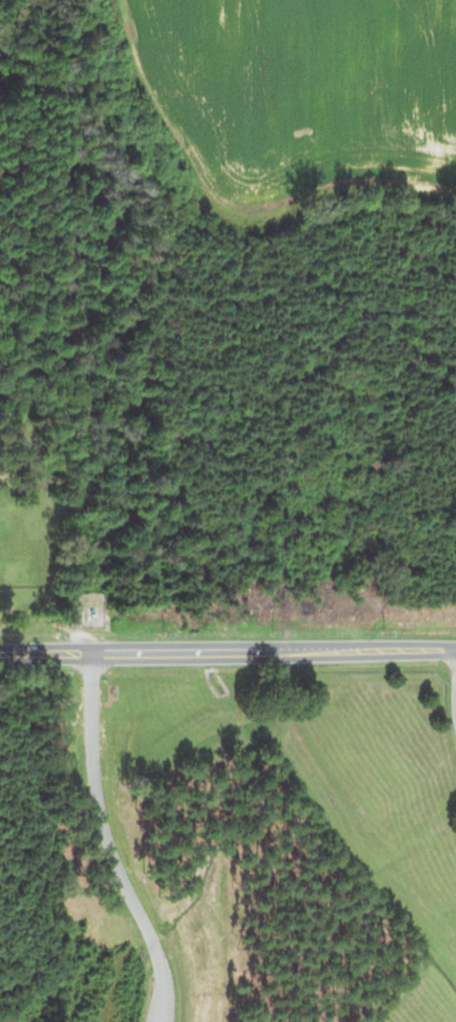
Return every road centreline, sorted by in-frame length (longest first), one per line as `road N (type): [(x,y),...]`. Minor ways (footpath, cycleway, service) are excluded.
road 1 (secondary): [(455,647),(0,653)]

